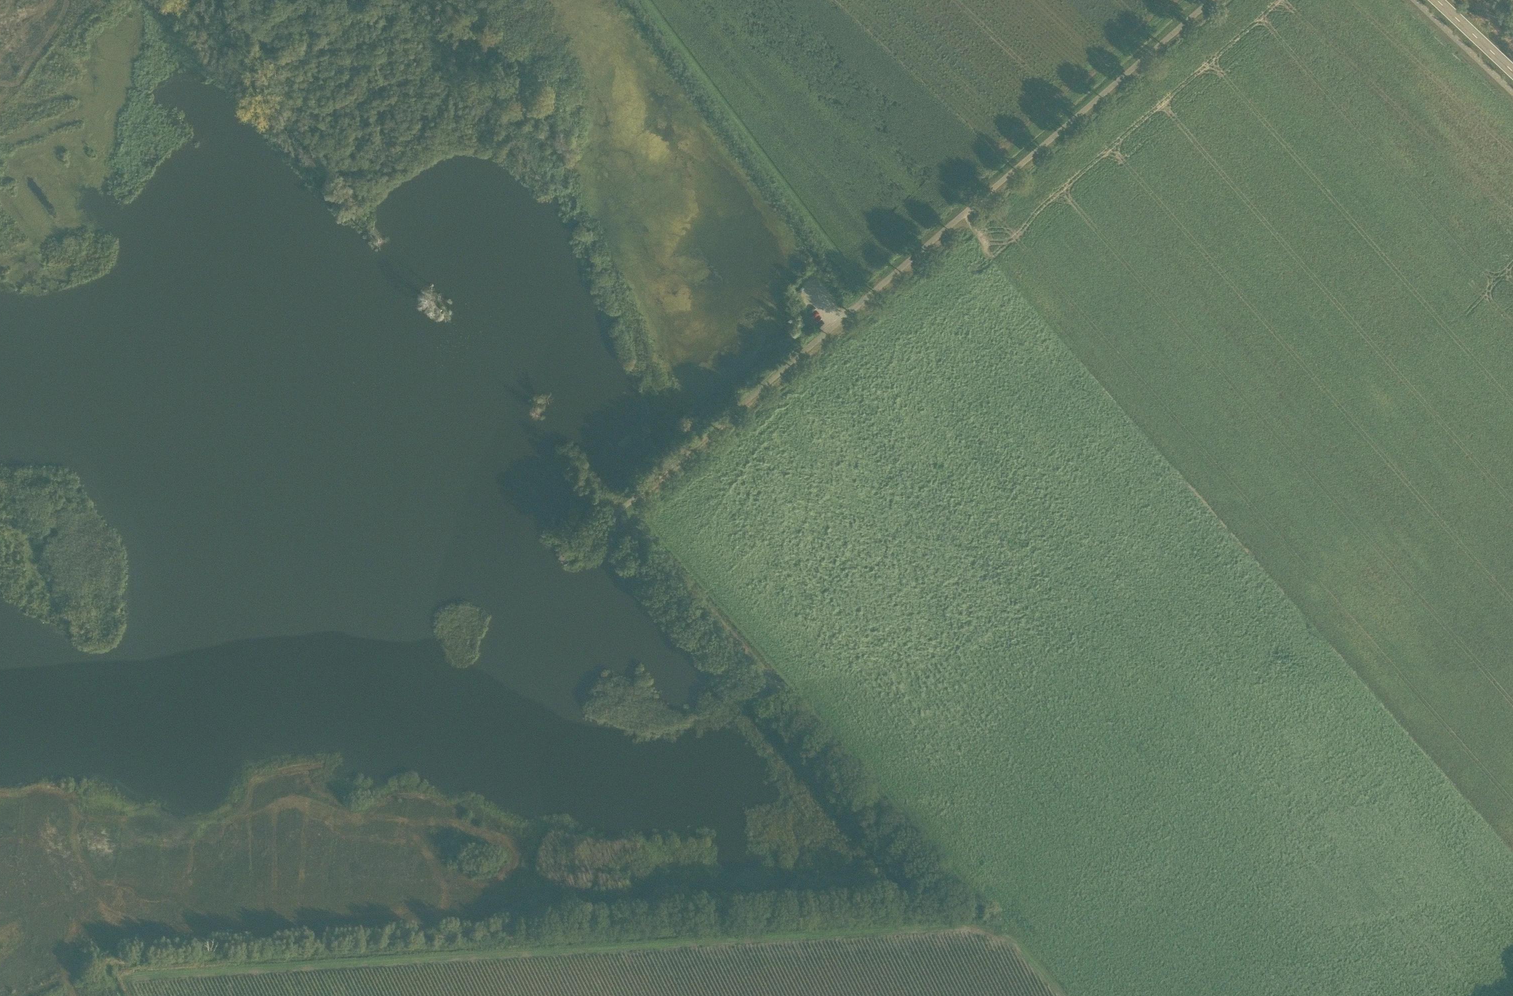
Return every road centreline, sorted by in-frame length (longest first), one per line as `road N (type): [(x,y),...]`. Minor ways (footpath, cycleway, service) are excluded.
road 1 (unclassified): [(1213,0),(621,510)]

